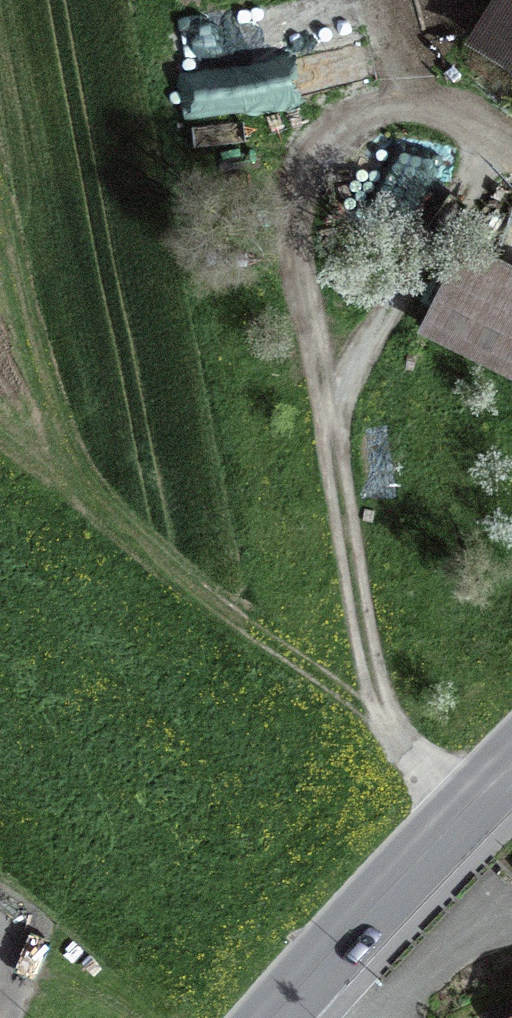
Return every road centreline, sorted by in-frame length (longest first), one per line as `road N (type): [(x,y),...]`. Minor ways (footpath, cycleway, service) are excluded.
road 1 (track): [(511,140),(435,109),(379,111),(353,119),(315,148),(298,203),(380,723),(464,811)]
road 2 (track): [(380,723),(99,498),(42,365),(0,211)]
road 3 (secondary): [(511,764),(269,1017)]

